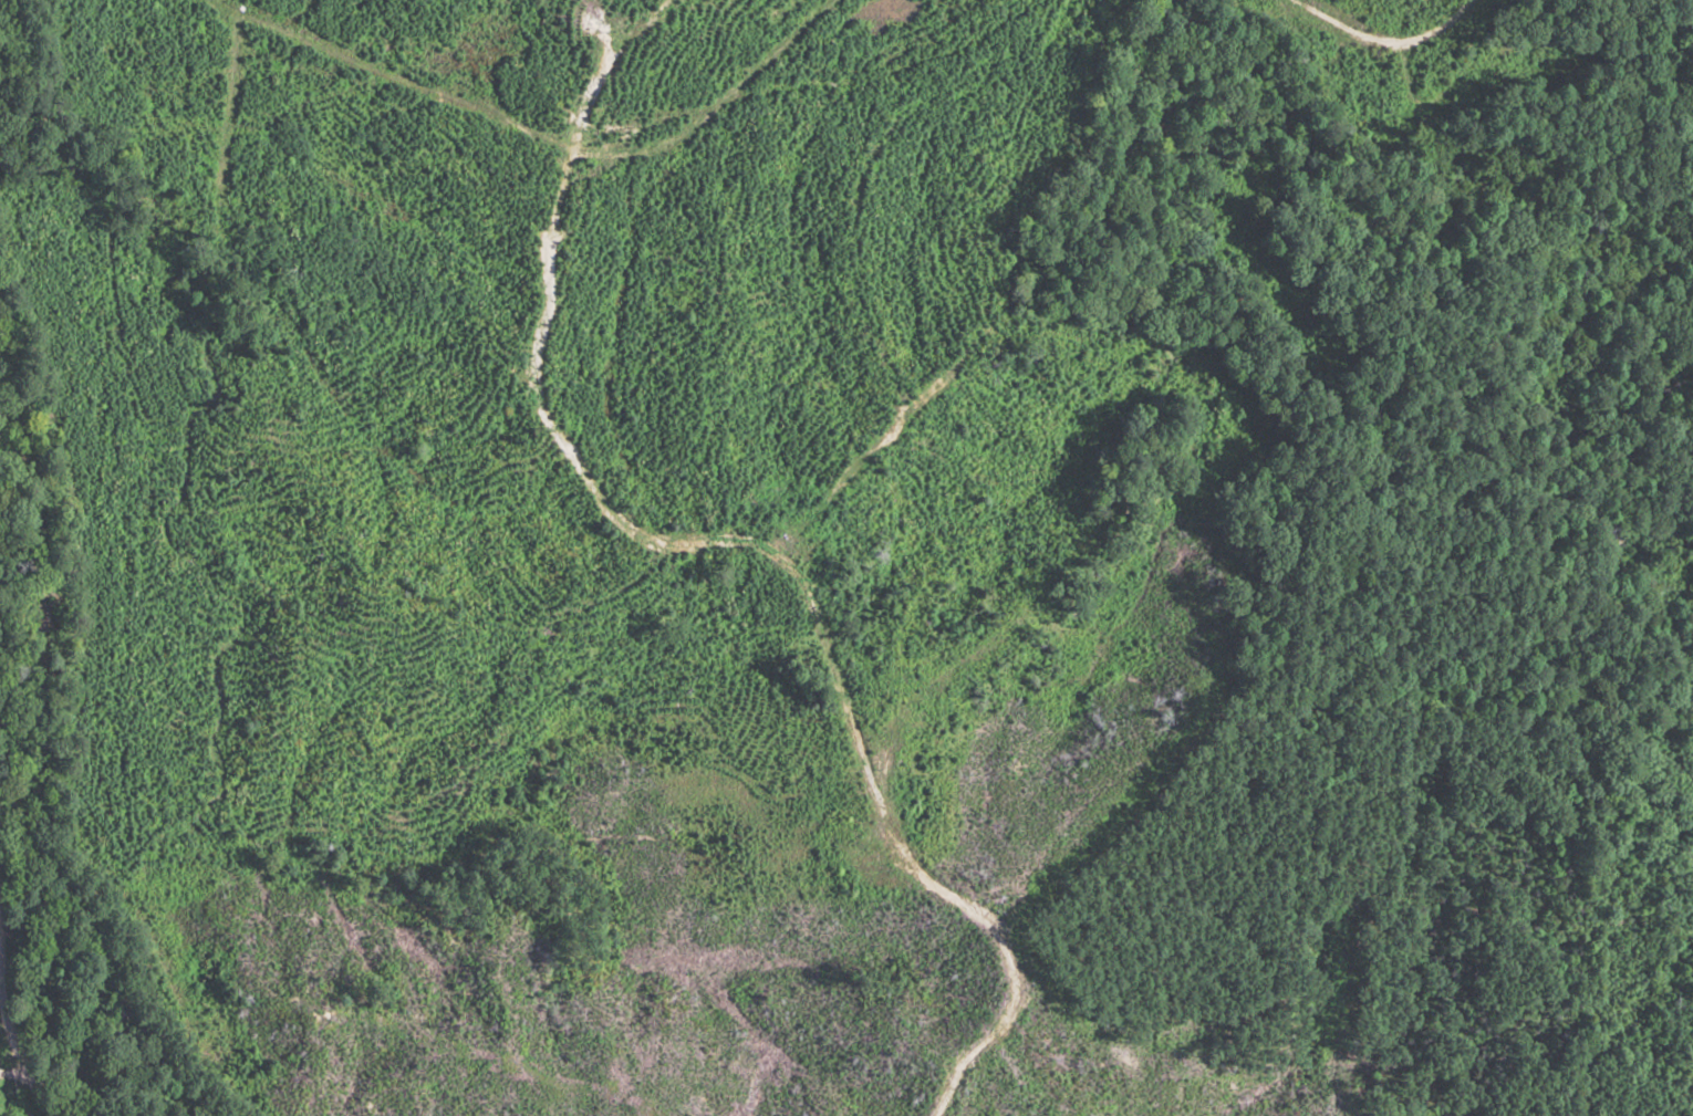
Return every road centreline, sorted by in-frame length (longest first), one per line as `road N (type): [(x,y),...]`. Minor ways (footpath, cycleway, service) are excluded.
road 1 (residential): [(0,686),(0,947),(51,1115)]

